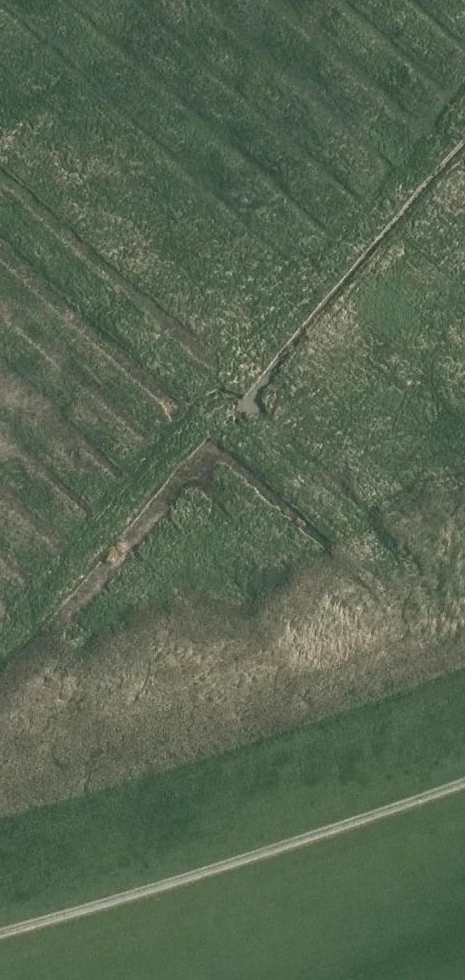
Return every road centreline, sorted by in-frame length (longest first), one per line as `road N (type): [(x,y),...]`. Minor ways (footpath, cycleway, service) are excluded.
road 1 (track): [(0,934),(136,897),(464,781)]

